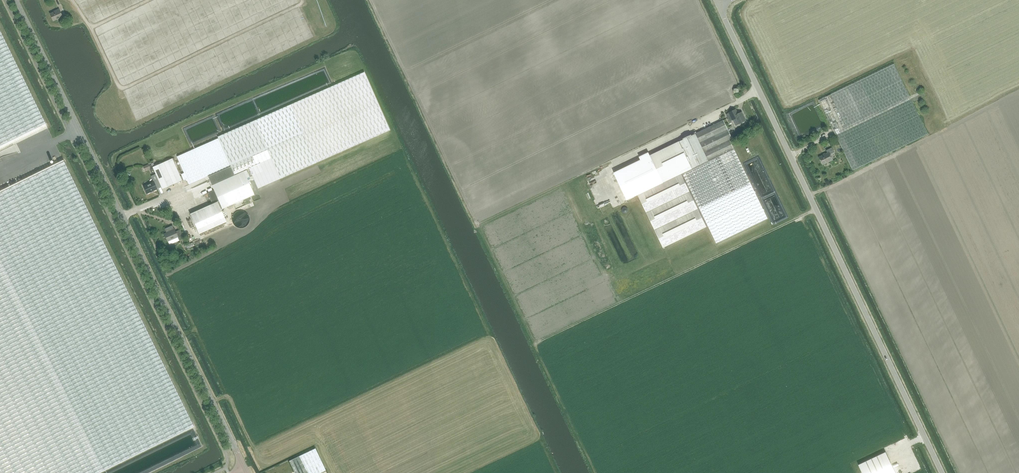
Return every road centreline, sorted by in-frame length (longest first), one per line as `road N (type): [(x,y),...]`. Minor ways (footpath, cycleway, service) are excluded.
road 1 (unclassified): [(244,469),(15,0)]
road 2 (residential): [(942,472),(719,6)]

